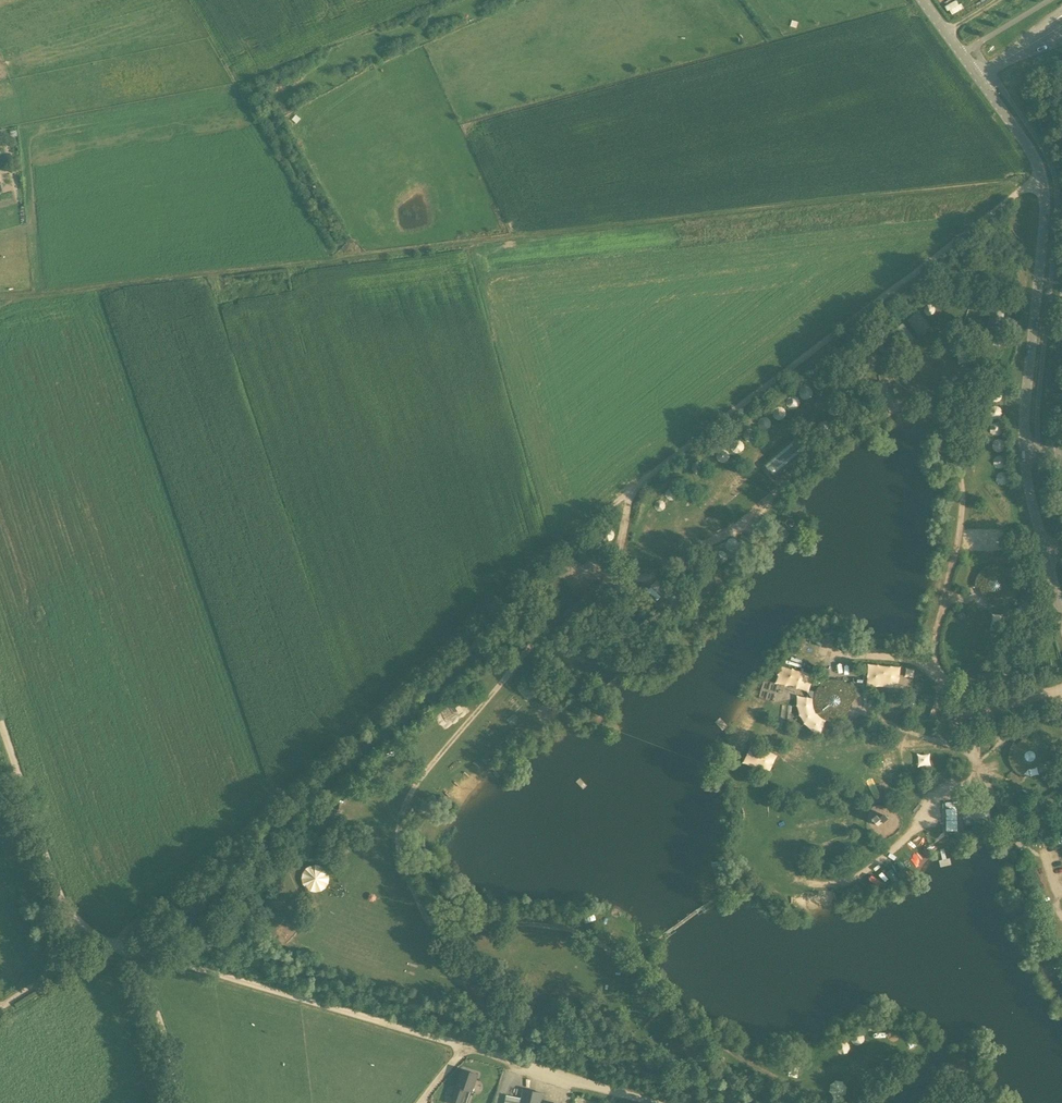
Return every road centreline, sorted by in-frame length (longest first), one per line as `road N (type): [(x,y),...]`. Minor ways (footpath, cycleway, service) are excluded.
road 1 (track): [(459,635),(651,472),(1041,174)]
road 2 (unclassified): [(1061,615),(1023,451),(1041,174),(921,0)]
road 3 (track): [(0,1008),(114,945),(245,825)]
road 4 (track): [(245,825),(459,635)]
road 5 (track): [(114,945),(85,927),(58,892),(0,724)]
road 6 (track): [(463,1046),(238,978)]
road 7 (track): [(646,1100),(463,1046)]
road 8 (track): [(179,1102),(173,1057),(148,992),(114,945)]
road 9 (track): [(238,978),(114,945)]

